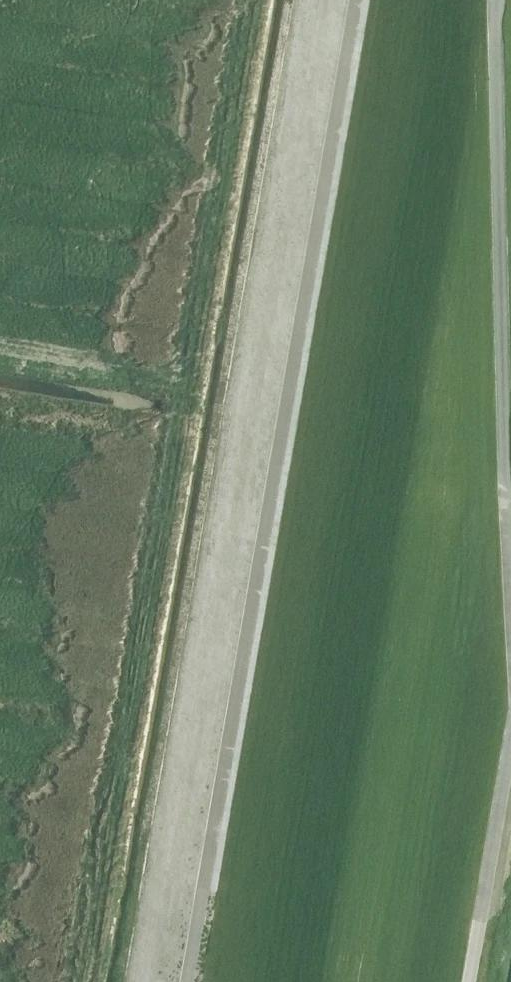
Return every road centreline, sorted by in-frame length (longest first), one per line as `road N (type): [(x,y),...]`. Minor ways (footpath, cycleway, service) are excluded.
road 1 (track): [(366,0),(204,981)]
road 2 (track): [(211,934),(339,730),(421,521),(510,249)]
road 3 (track): [(465,981),(510,700)]

